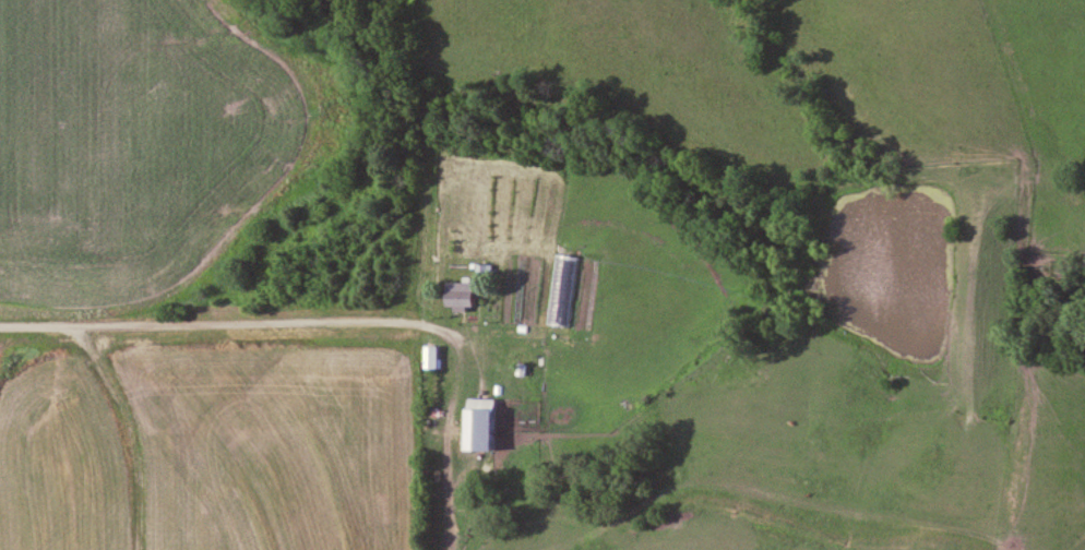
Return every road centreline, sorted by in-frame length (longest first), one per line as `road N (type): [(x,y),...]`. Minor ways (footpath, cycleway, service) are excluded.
road 1 (residential): [(0,334),(420,319),(430,252),(427,76)]
road 2 (residential): [(90,332),(134,456),(137,549)]

